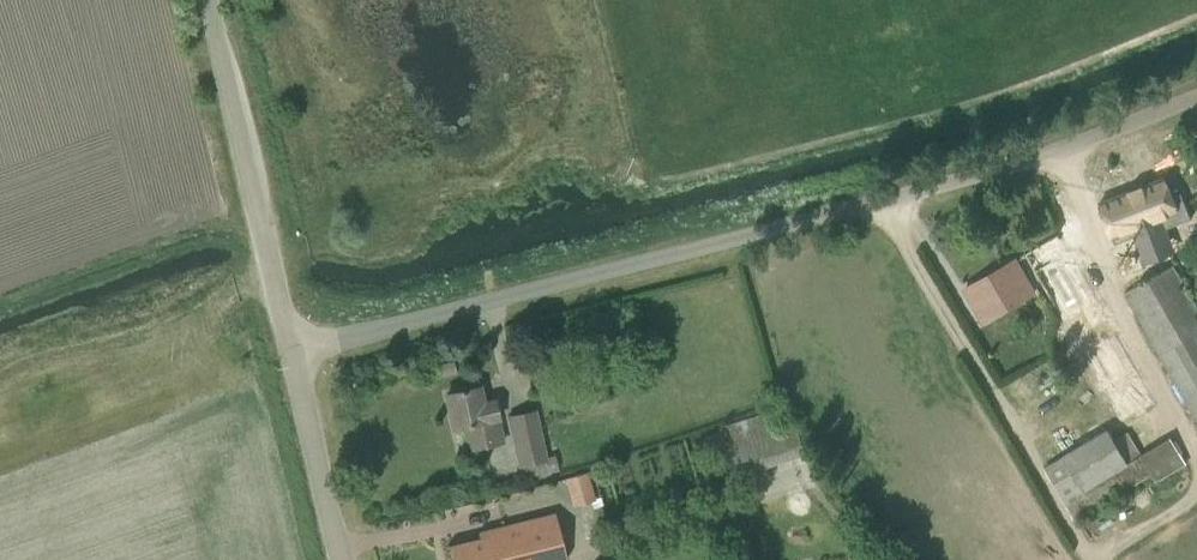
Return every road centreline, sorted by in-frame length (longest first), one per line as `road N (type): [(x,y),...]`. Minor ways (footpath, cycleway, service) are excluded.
road 1 (unclassified): [(1196,98),(1045,158),(878,207),(294,349)]
road 2 (track): [(1090,559),(898,201)]
road 3 (unclassified): [(294,349),(214,0)]
road 4 (unclassified): [(345,559),(294,349)]

